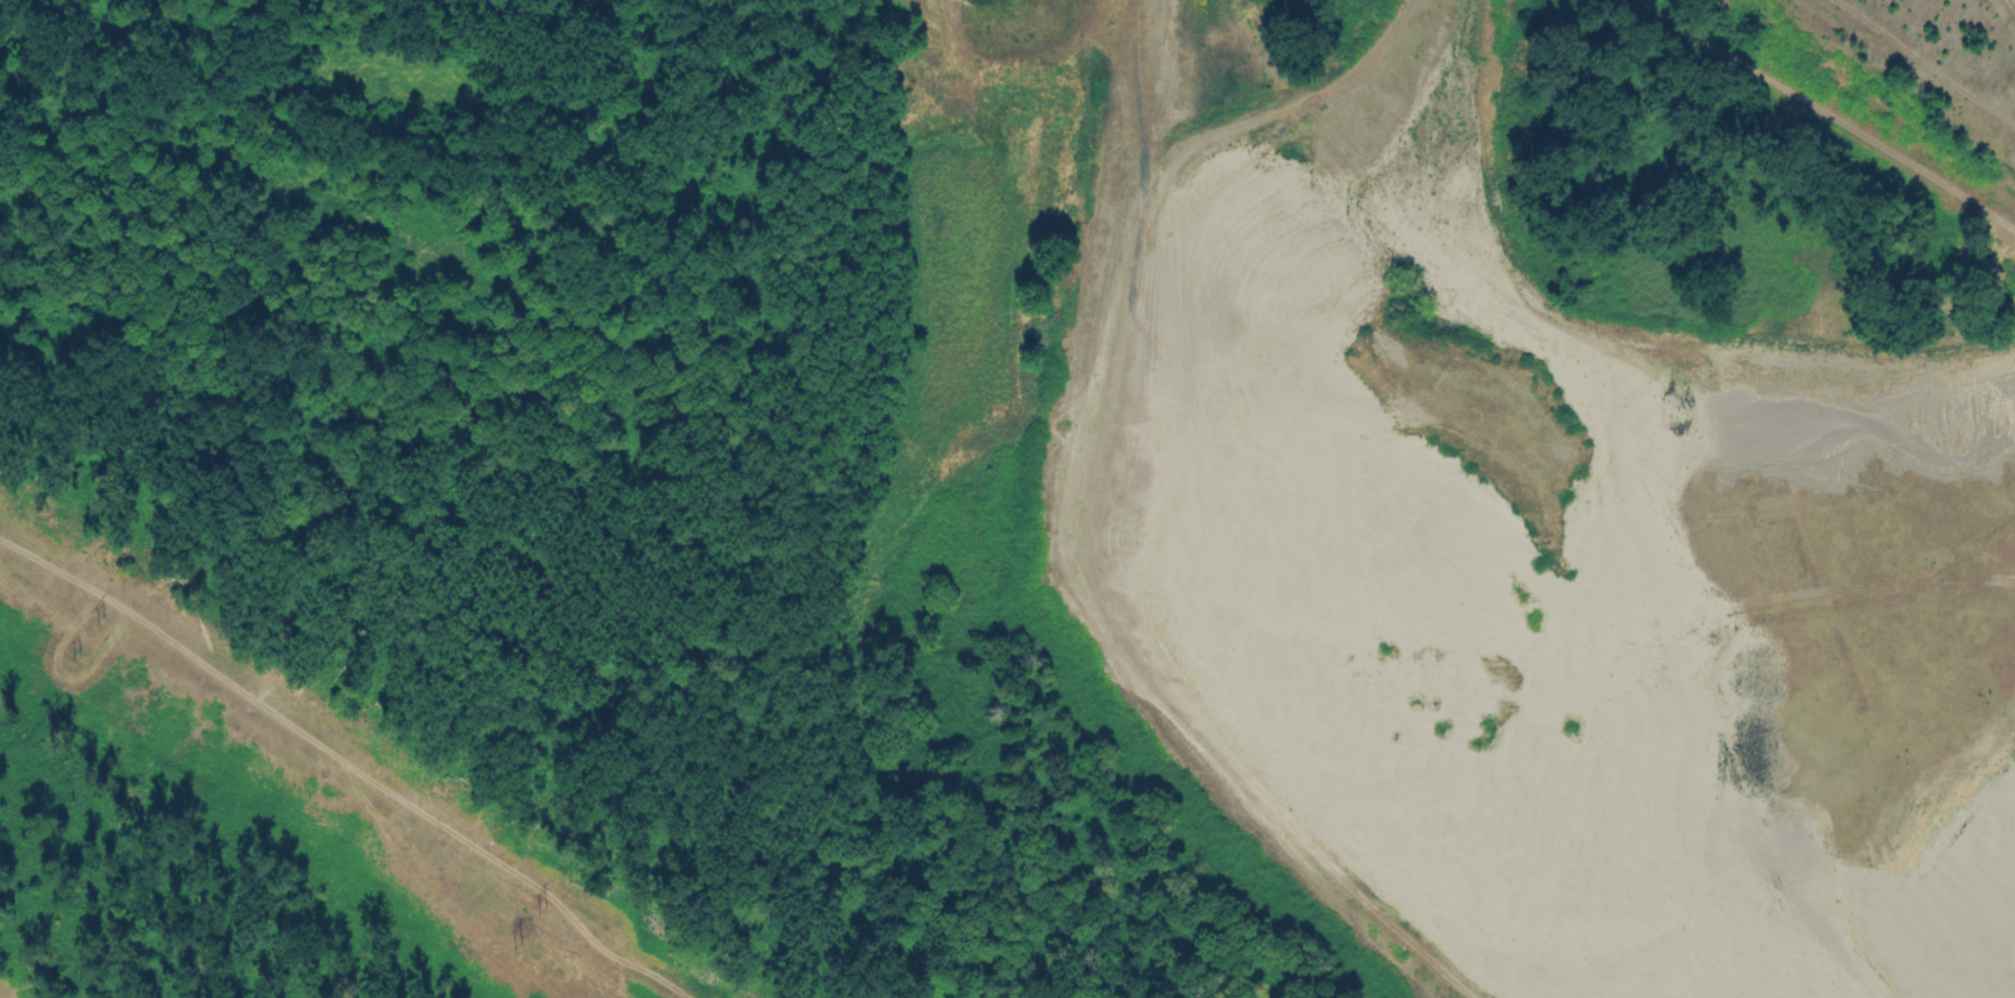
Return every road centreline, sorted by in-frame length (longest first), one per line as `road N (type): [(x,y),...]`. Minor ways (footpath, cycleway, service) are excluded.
road 1 (track): [(690,997),(611,955),(526,879),(98,595),(0,540)]
road 2 (track): [(2014,229),(1639,0)]

